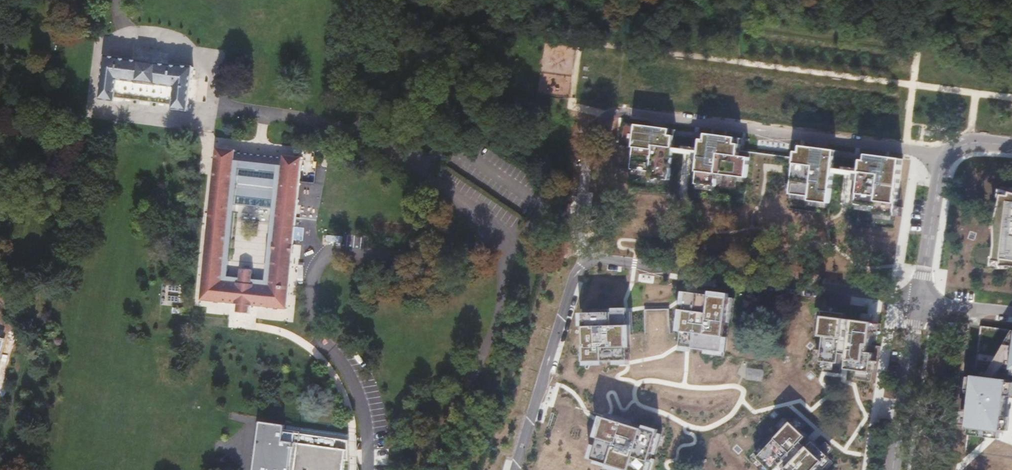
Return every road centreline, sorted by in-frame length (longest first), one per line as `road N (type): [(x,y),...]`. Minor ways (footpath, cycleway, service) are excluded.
road 1 (residential): [(584,258),(912,300)]
road 2 (residential): [(930,155),(620,111)]
road 3 (residential): [(510,469),(584,258)]
road 4 (residential): [(889,469),(912,300)]
road 5 (residential): [(912,300),(930,155)]
road 6 (track): [(212,61),(127,41),(113,0)]

